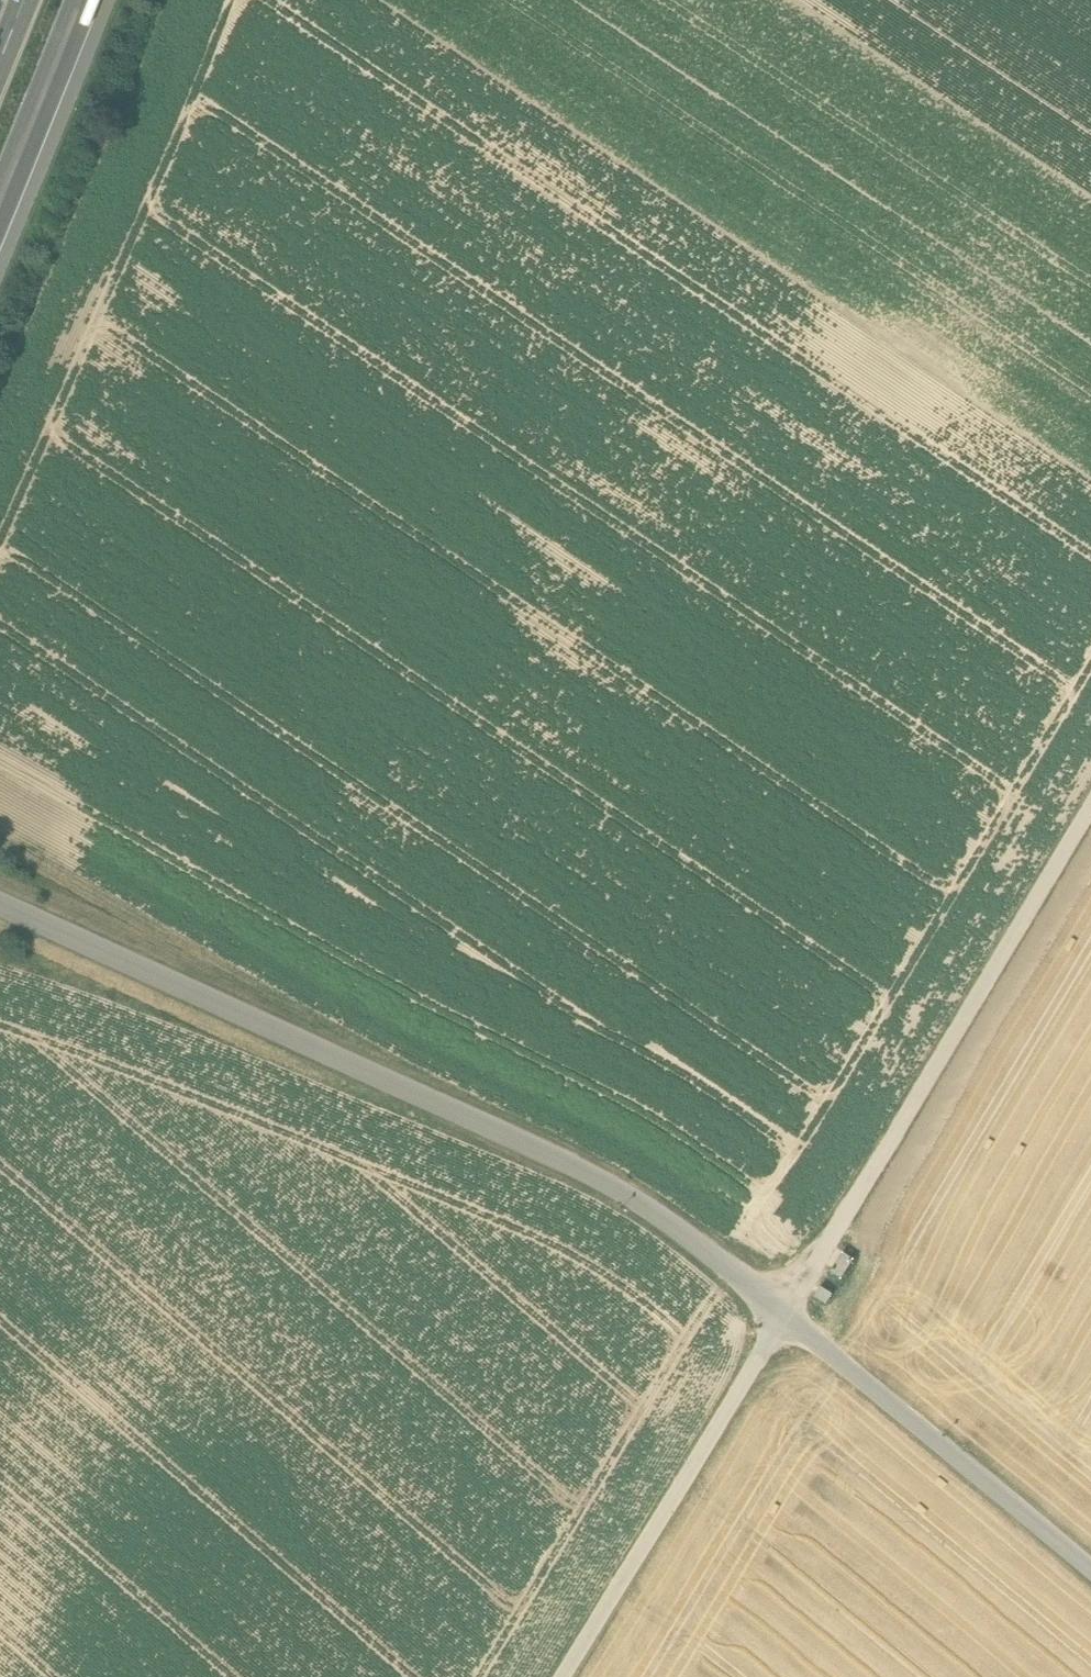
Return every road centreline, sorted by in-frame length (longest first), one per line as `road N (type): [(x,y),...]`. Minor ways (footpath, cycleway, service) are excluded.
road 1 (residential): [(0,906),(630,1195),(1090,1563)]
road 2 (track): [(568,1676),(1090,809)]
road 3 (motorway): [(0,202),(77,0)]

